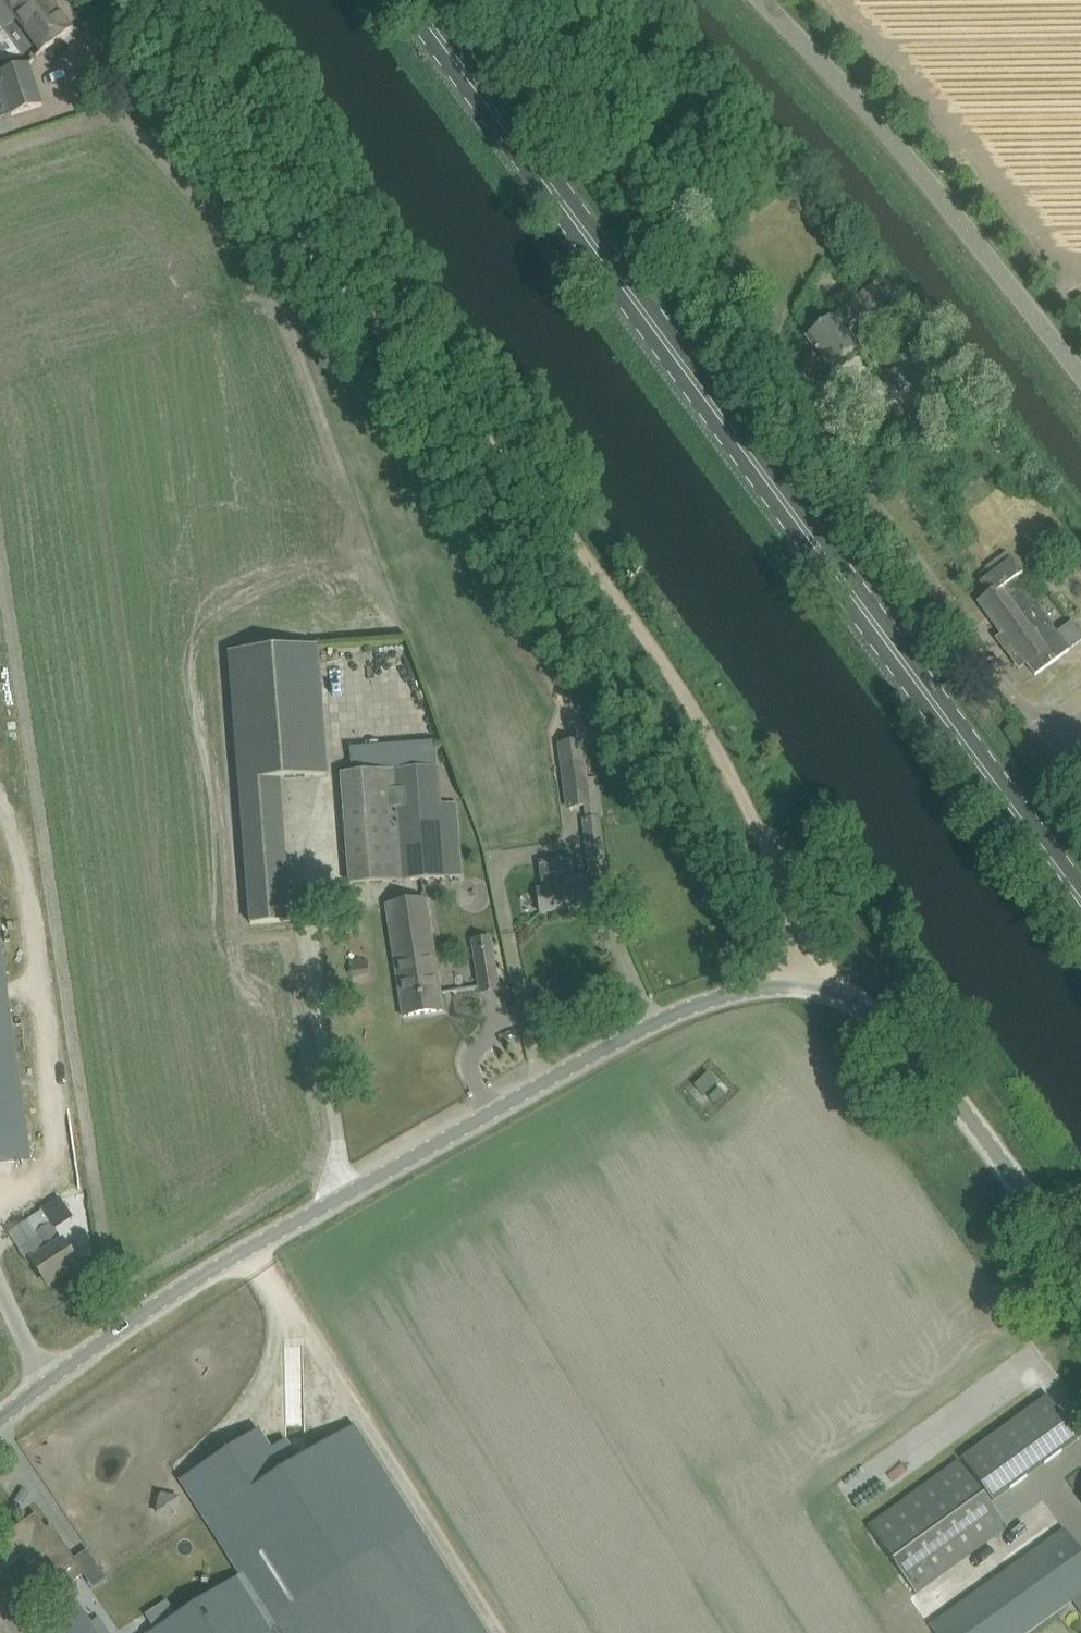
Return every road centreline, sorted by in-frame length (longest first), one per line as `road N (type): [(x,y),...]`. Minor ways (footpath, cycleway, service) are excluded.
road 1 (track): [(67,0),(168,141),(323,267),(564,525),(751,808),(787,916),(796,984)]
road 2 (primary): [(1080,902),(414,0)]
road 3 (unclassified): [(0,1421),(49,1379),(247,1249),(503,1104),(690,1006),(748,988),(796,984)]
road 4 (unclassified): [(1080,374),(765,0)]
road 5 (unclassified): [(771,369),(1040,736)]
road 6 (unclassified): [(1080,1265),(895,1012),(865,993),(796,984)]
road 7 (track): [(146,0),(303,198),(323,267)]

